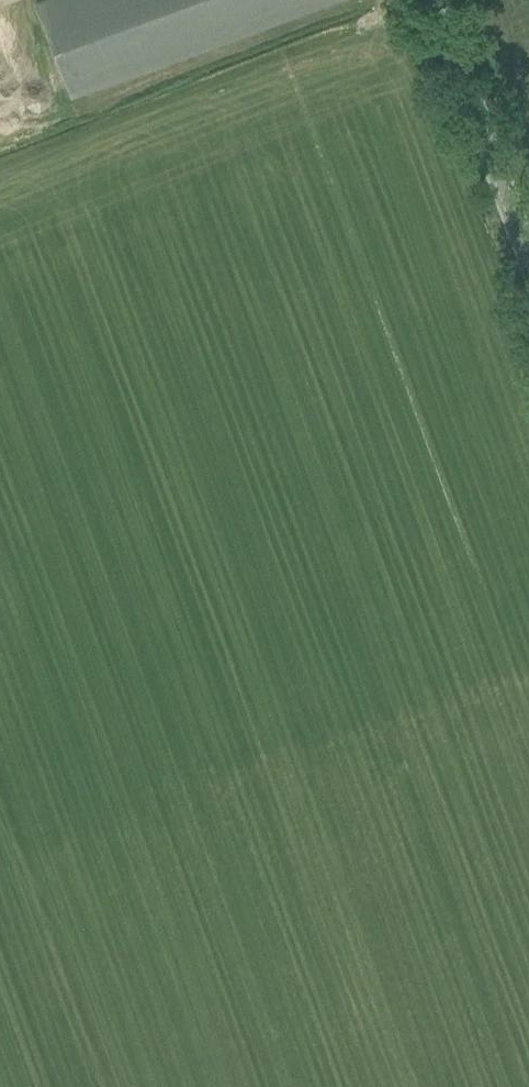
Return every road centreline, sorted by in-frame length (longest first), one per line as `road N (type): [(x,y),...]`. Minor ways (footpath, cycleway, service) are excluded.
road 1 (unclassified): [(528,258),(435,0)]

